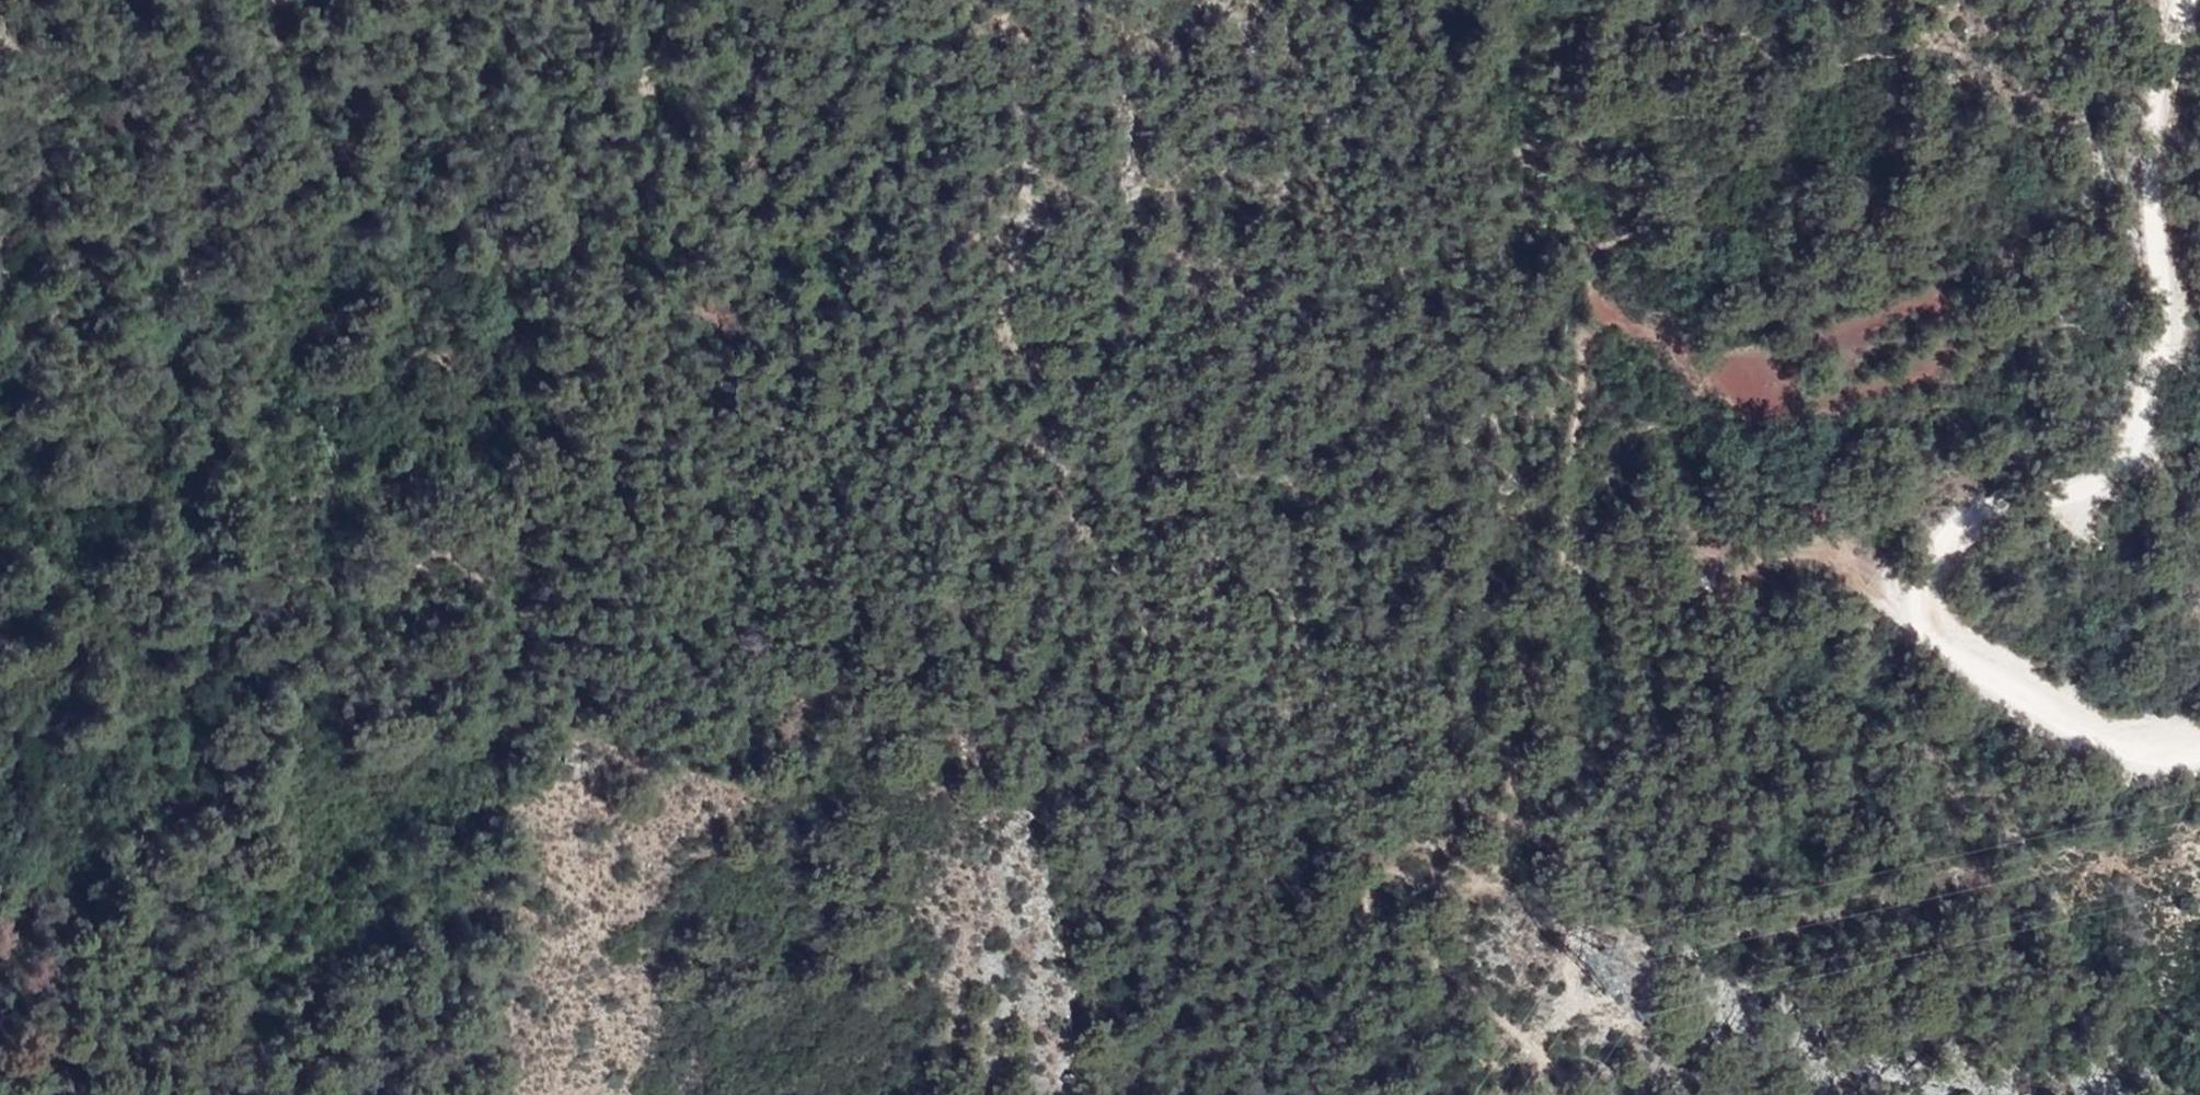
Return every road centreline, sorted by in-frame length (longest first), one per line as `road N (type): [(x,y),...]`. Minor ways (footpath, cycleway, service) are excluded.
road 1 (unclassified): [(2199,733),(2156,742),(2099,735),(1928,629),(1909,598),(1919,570),(1954,534),(2009,505),(2083,487),(2132,432),(2163,348),(2152,131),(2185,0)]

